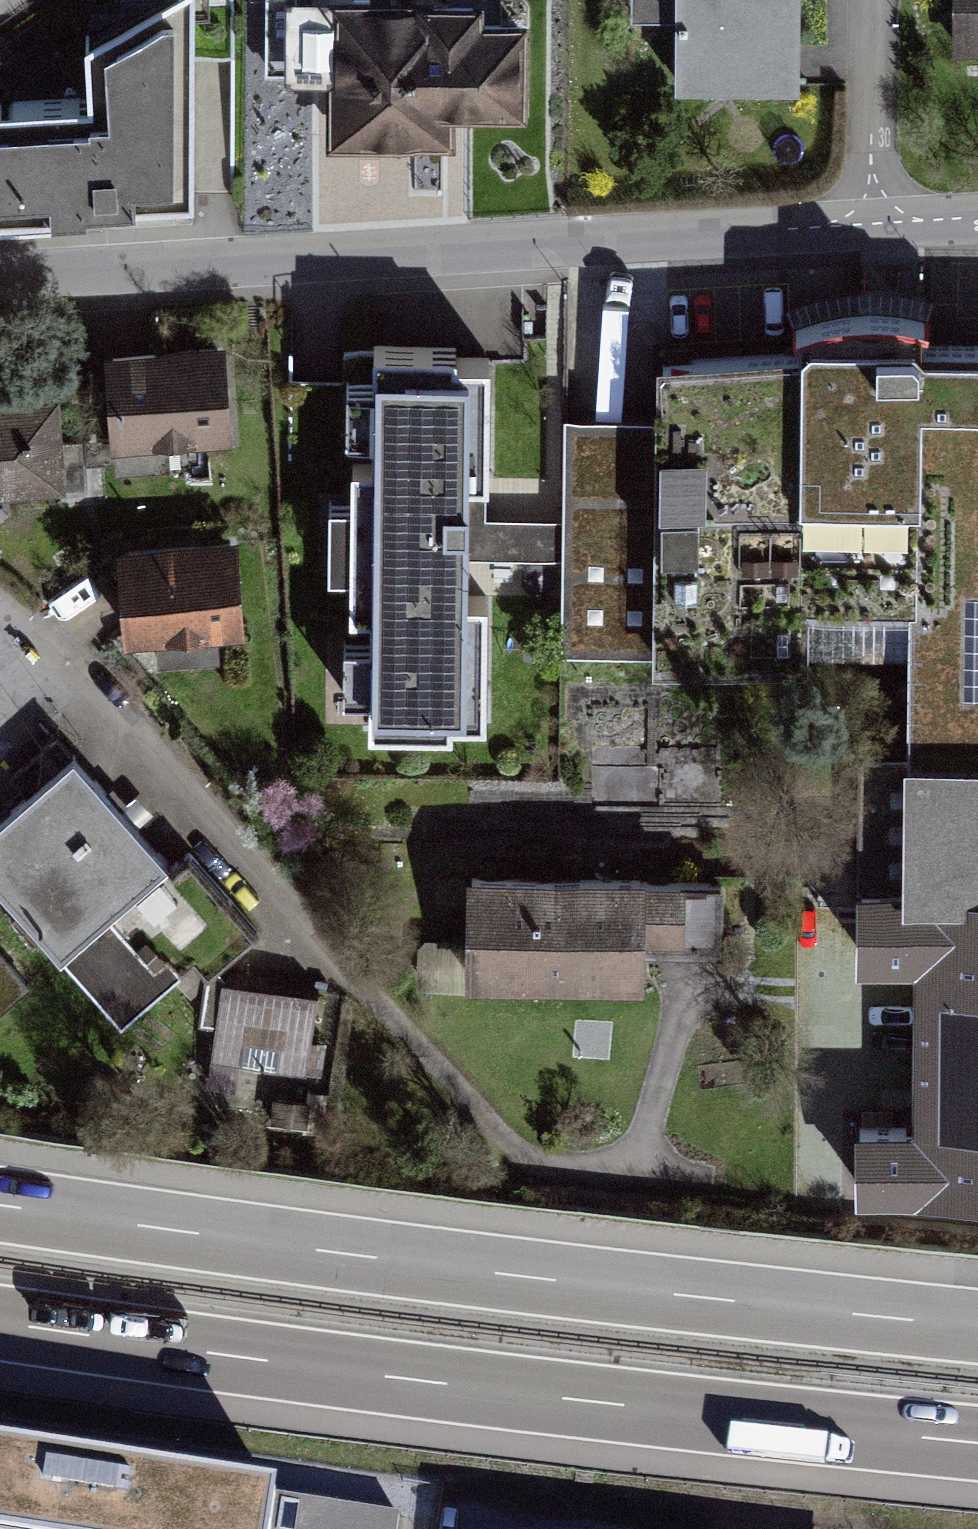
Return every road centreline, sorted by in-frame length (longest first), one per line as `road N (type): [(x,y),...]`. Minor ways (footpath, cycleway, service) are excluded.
road 1 (motorway): [(977,1324),(524,1275),(0,1202)]
road 2 (motorway): [(0,1323),(598,1405),(977,1445)]
road 3 (residential): [(876,242),(0,272)]
road 4 (residential): [(0,612),(133,740),(277,915)]
road 5 (residential): [(876,242),(874,0)]

